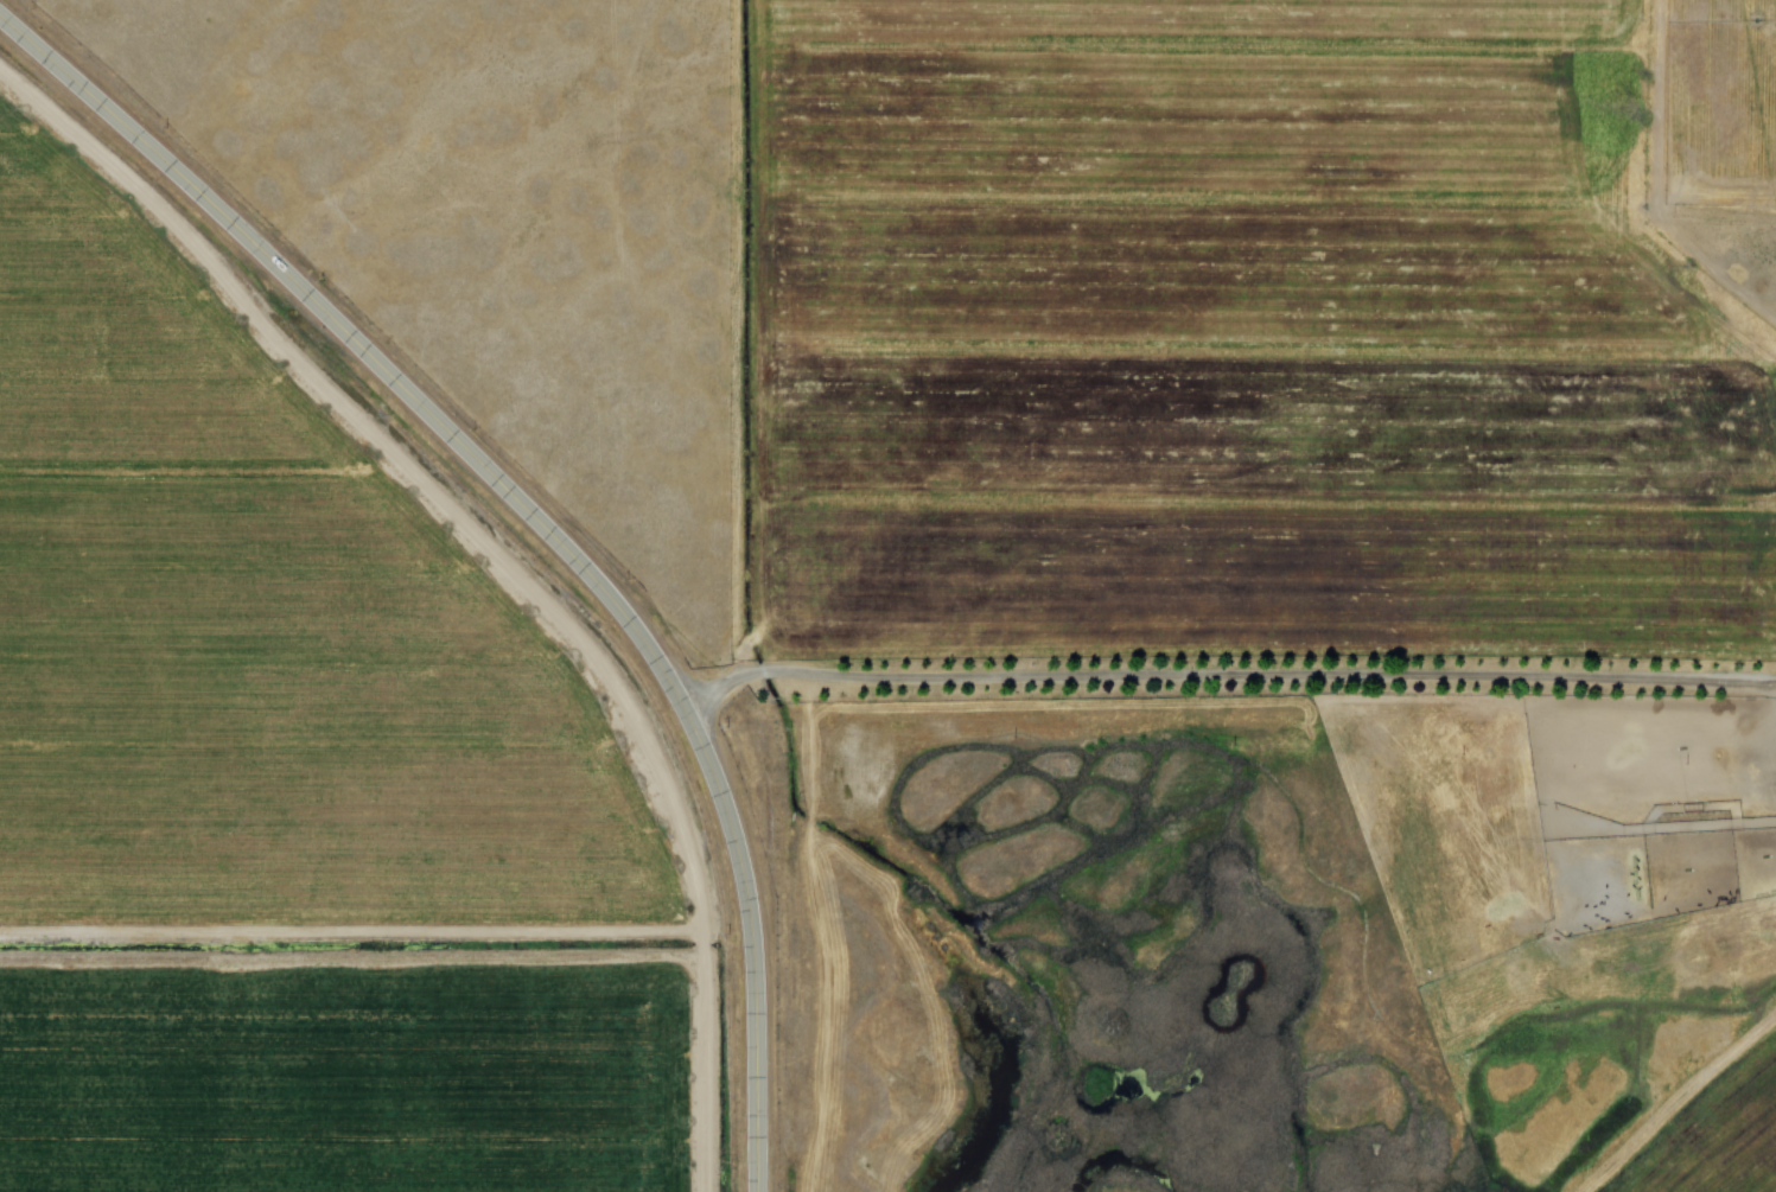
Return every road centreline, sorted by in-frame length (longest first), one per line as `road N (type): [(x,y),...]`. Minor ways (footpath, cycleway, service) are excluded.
road 1 (secondary): [(760,1191),(759,994),(745,890),(708,767),(649,654),(542,529),(310,302),(0,24)]
road 2 (residential): [(681,707),(746,677),(1775,688)]
road 3 (residential): [(746,677),(745,0)]

